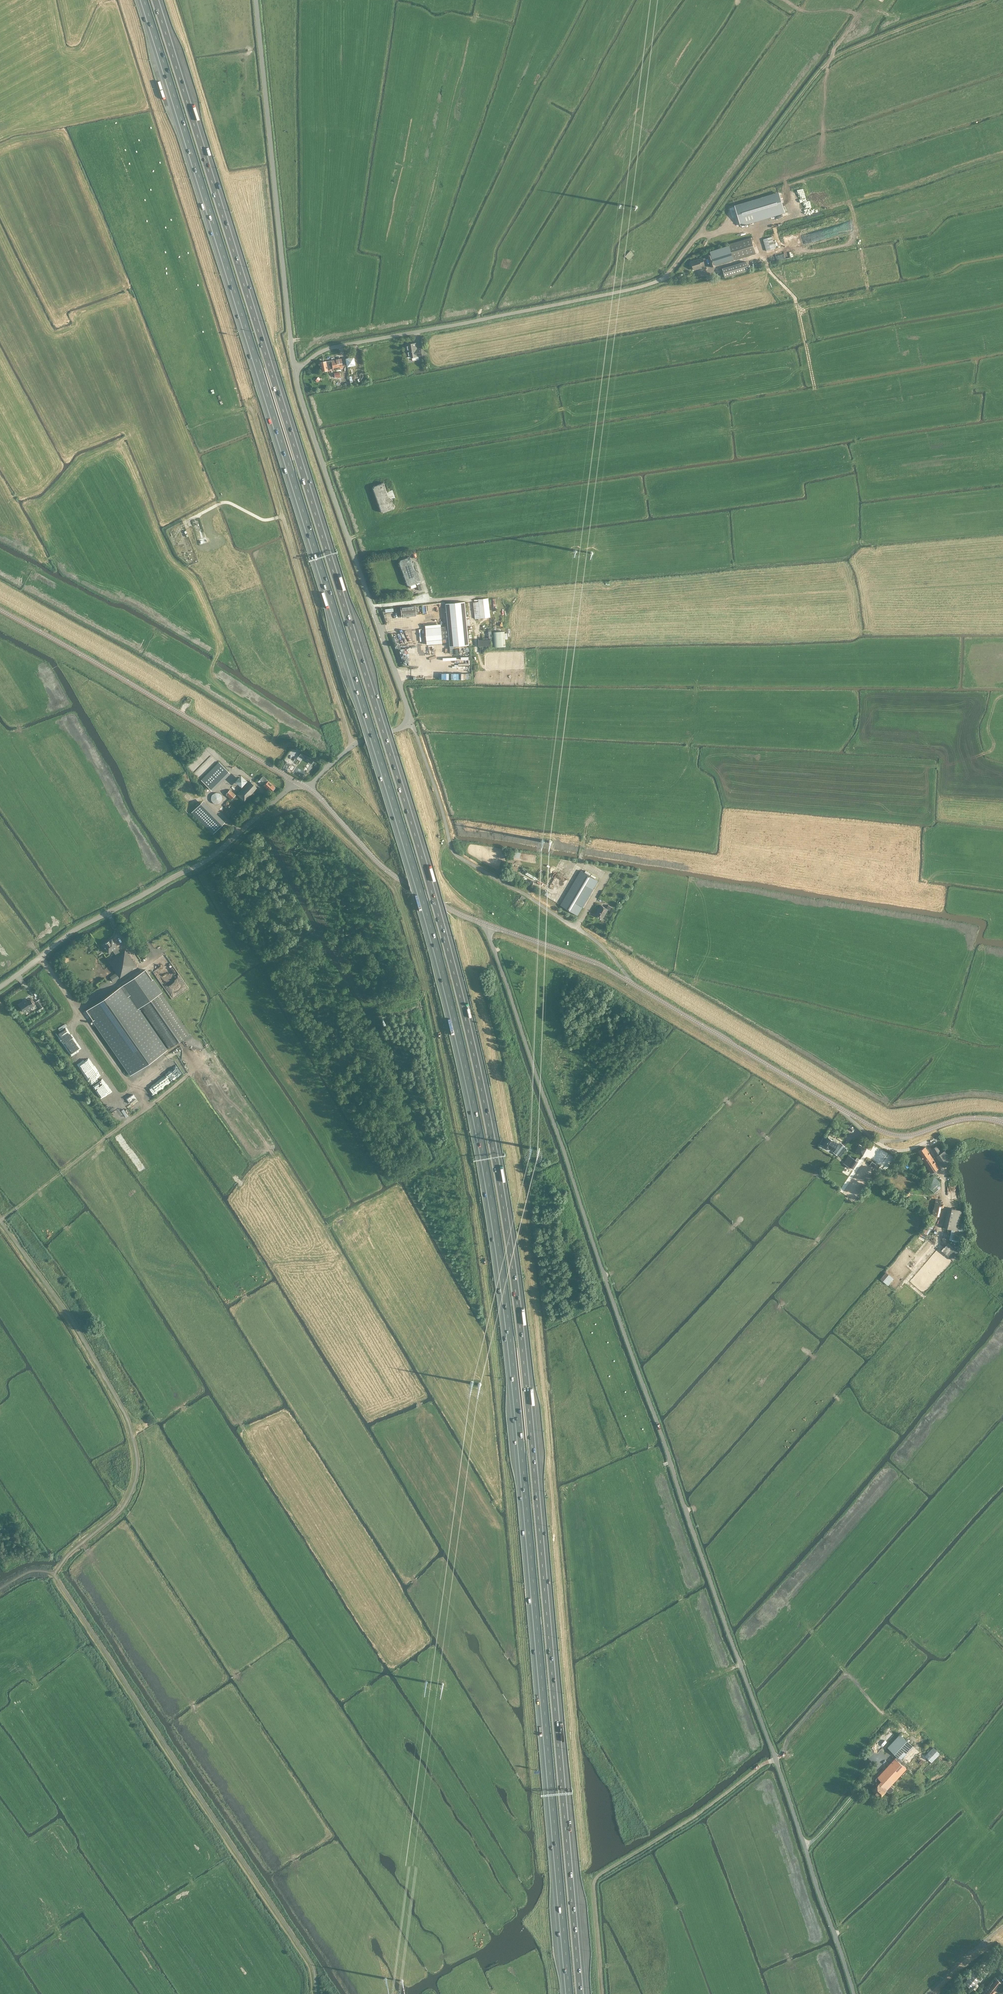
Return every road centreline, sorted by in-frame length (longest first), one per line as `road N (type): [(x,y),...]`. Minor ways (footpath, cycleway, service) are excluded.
road 1 (motorway): [(142,0),(412,870),(468,1084),(509,1342),(568,1993)]
road 2 (motorway): [(582,1993),(523,1339),(481,1080),(422,853),(157,0)]
road 3 (unclassified): [(854,1993),(489,925)]
road 4 (track): [(986,0),(829,62),(666,279)]
road 5 (tertiary): [(990,1120),(910,1135),(885,1132),(631,983)]
road 6 (unclassified): [(296,371),(331,348),(673,278)]
road 7 (unclassified): [(296,371),(256,0)]
road 8 (unclassified): [(412,724),(296,371)]
road 9 (unclassified): [(0,986),(82,925),(213,858),(296,782)]
road 10 (unclassified): [(631,983),(593,939),(454,853),(412,724)]
road 11 (unclassified): [(353,746),(251,407)]
road 12 (tertiary): [(296,782),(0,609)]
road 13 (track): [(191,1057),(193,1072),(0,1221)]
road 14 (track): [(811,367),(795,298),(768,269),(756,229),(794,216),(786,185),(801,182)]
road 15 (tertiary): [(489,925),(389,872),(307,788)]
road 16 (track): [(857,16),(828,66),(823,137),(786,185)]
road 17 (track): [(799,310),(869,293),(850,201),(832,206)]
road 18 (track): [(147,1107),(41,957)]
road 19 (tertiary): [(631,983),(489,925)]
road 20 (track): [(212,635),(219,651),(210,672),(278,727),(268,741)]
road 21 (track): [(911,0),(900,15),(863,17),(801,12),(783,0)]

